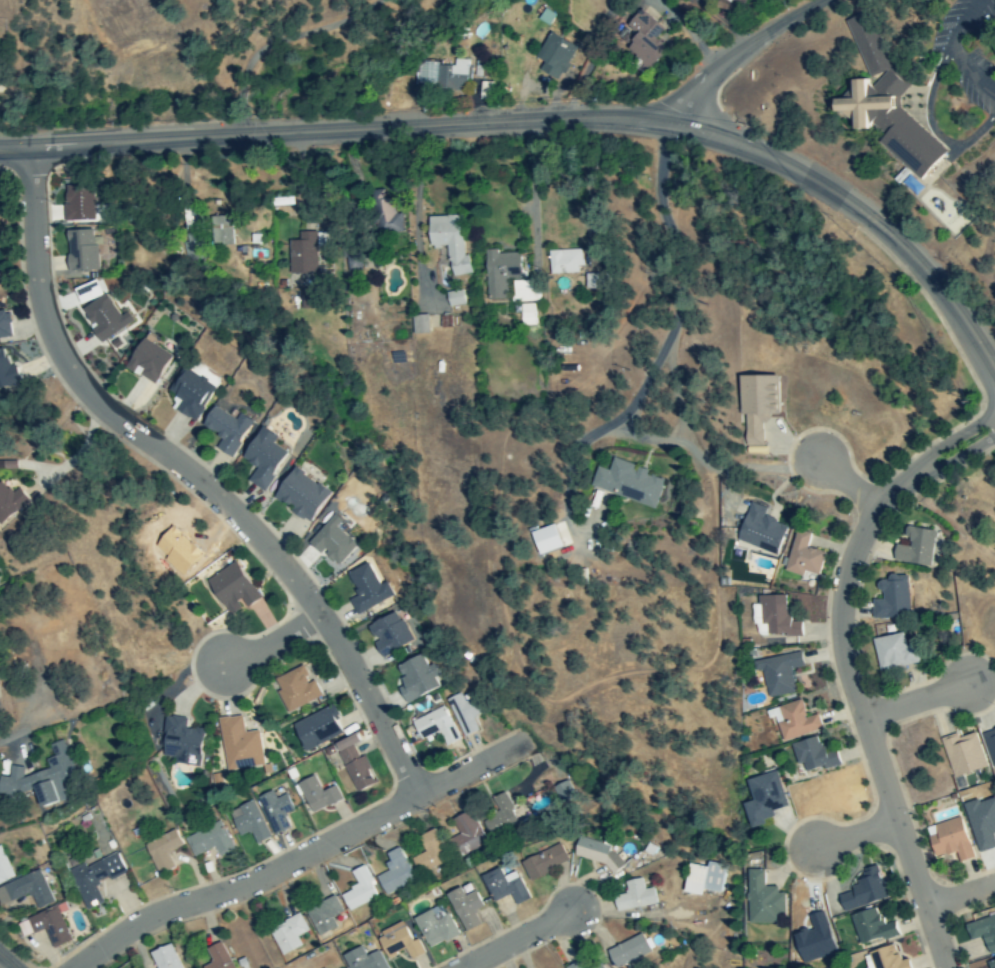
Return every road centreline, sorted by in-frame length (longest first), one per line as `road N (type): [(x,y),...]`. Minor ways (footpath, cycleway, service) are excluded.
road 1 (tertiary): [(994,361),(973,321),(843,192),(750,140),(691,122),(419,122),(0,151)]
road 2 (residential): [(419,792),(321,616),(260,537),(186,466),(72,379),(43,314),(33,151)]
road 3 (residential): [(994,428),(927,468),(881,511),(859,545),(842,612),(849,672),(947,967)]
road 4 (residential): [(78,967),(176,902),(246,888),(419,792),(519,748)]
road 5 (residential): [(691,122),(695,103),(726,63),(823,0)]
road 6 (residential): [(473,967),(594,904)]

